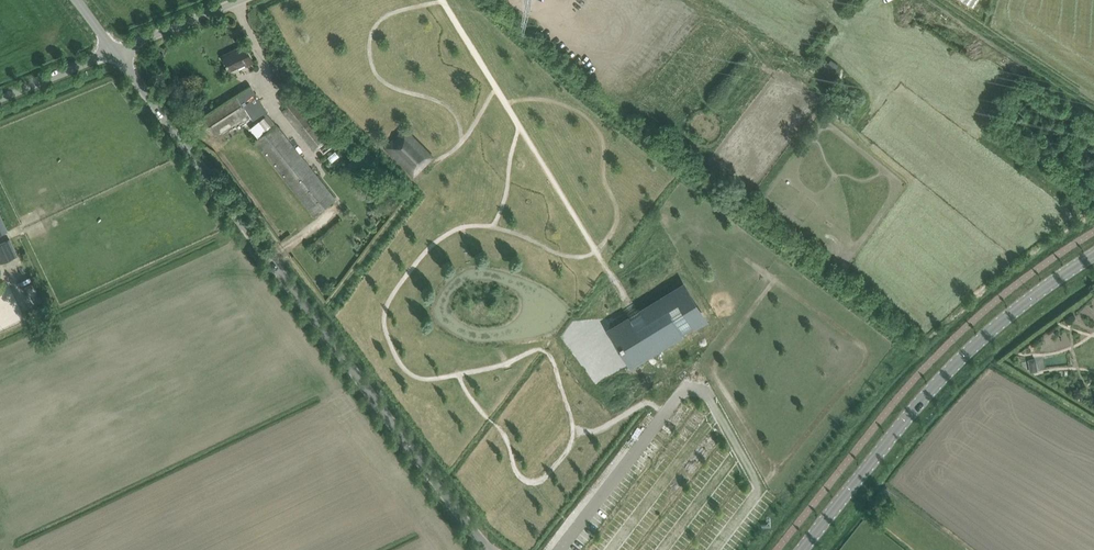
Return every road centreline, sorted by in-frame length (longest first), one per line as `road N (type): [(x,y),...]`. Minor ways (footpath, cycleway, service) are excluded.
road 1 (unclassified): [(113,50),(487,549)]
road 2 (secondary): [(802,549),(962,354),(1022,300),(1093,252)]
road 3 (unclassified): [(113,50),(236,0)]
road 4 (unclassified): [(0,96),(113,50)]

